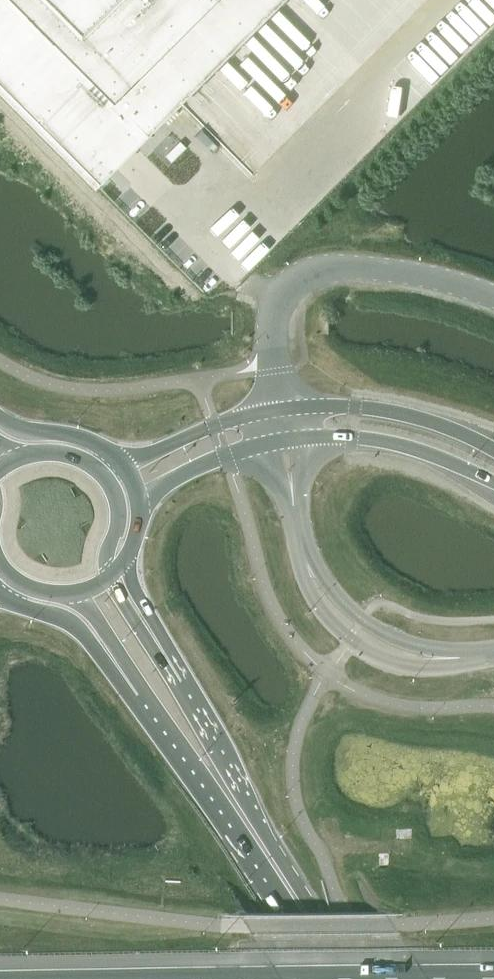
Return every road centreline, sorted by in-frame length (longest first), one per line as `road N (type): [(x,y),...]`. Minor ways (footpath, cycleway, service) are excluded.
road 1 (unclassified): [(273,442),(298,568),(349,638),(396,662),(425,666),(493,656)]
road 2 (unclassified): [(493,654),(422,649),(387,637),(340,601),(308,544),(299,439)]
road 3 (unclassified): [(282,410),(273,338),(285,295),(301,279),(360,268),(493,297)]
road 4 (tertiary): [(227,793),(347,978)]
road 5 (secondary): [(493,448),(407,416),(282,410)]
road 6 (secondary): [(299,439),(396,447),(493,482)]
road 7 (tertiary): [(227,793),(224,755),(149,629)]
road 8 (tertiary): [(111,657),(194,774),(227,793)]
road 9 (secondary): [(282,410),(123,461)]
road 10 (motorway): [(493,978),(339,978)]
road 11 (secondary): [(139,503),(198,466),(273,442)]
road 12 (secondary): [(123,461),(87,439),(19,429),(0,418)]
road 13 (tertiary): [(0,594),(69,620),(111,657)]

